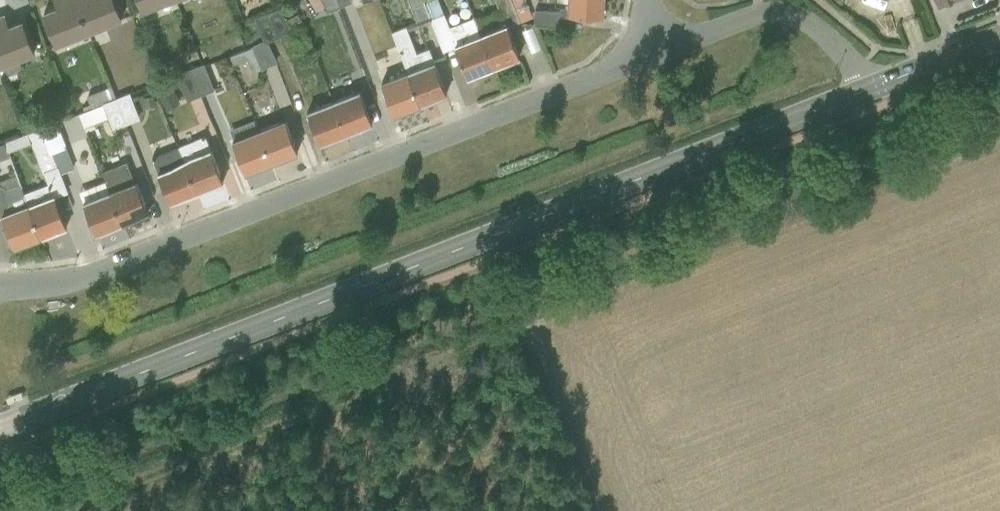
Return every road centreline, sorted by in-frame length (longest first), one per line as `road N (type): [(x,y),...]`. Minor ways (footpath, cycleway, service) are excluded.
road 1 (secondary): [(869,90),(0,428)]
road 2 (residential): [(0,285),(100,273),(657,54)]
road 3 (residential): [(657,54),(776,10),(835,44),(869,90)]
road 4 (secondary): [(999,38),(869,90)]

